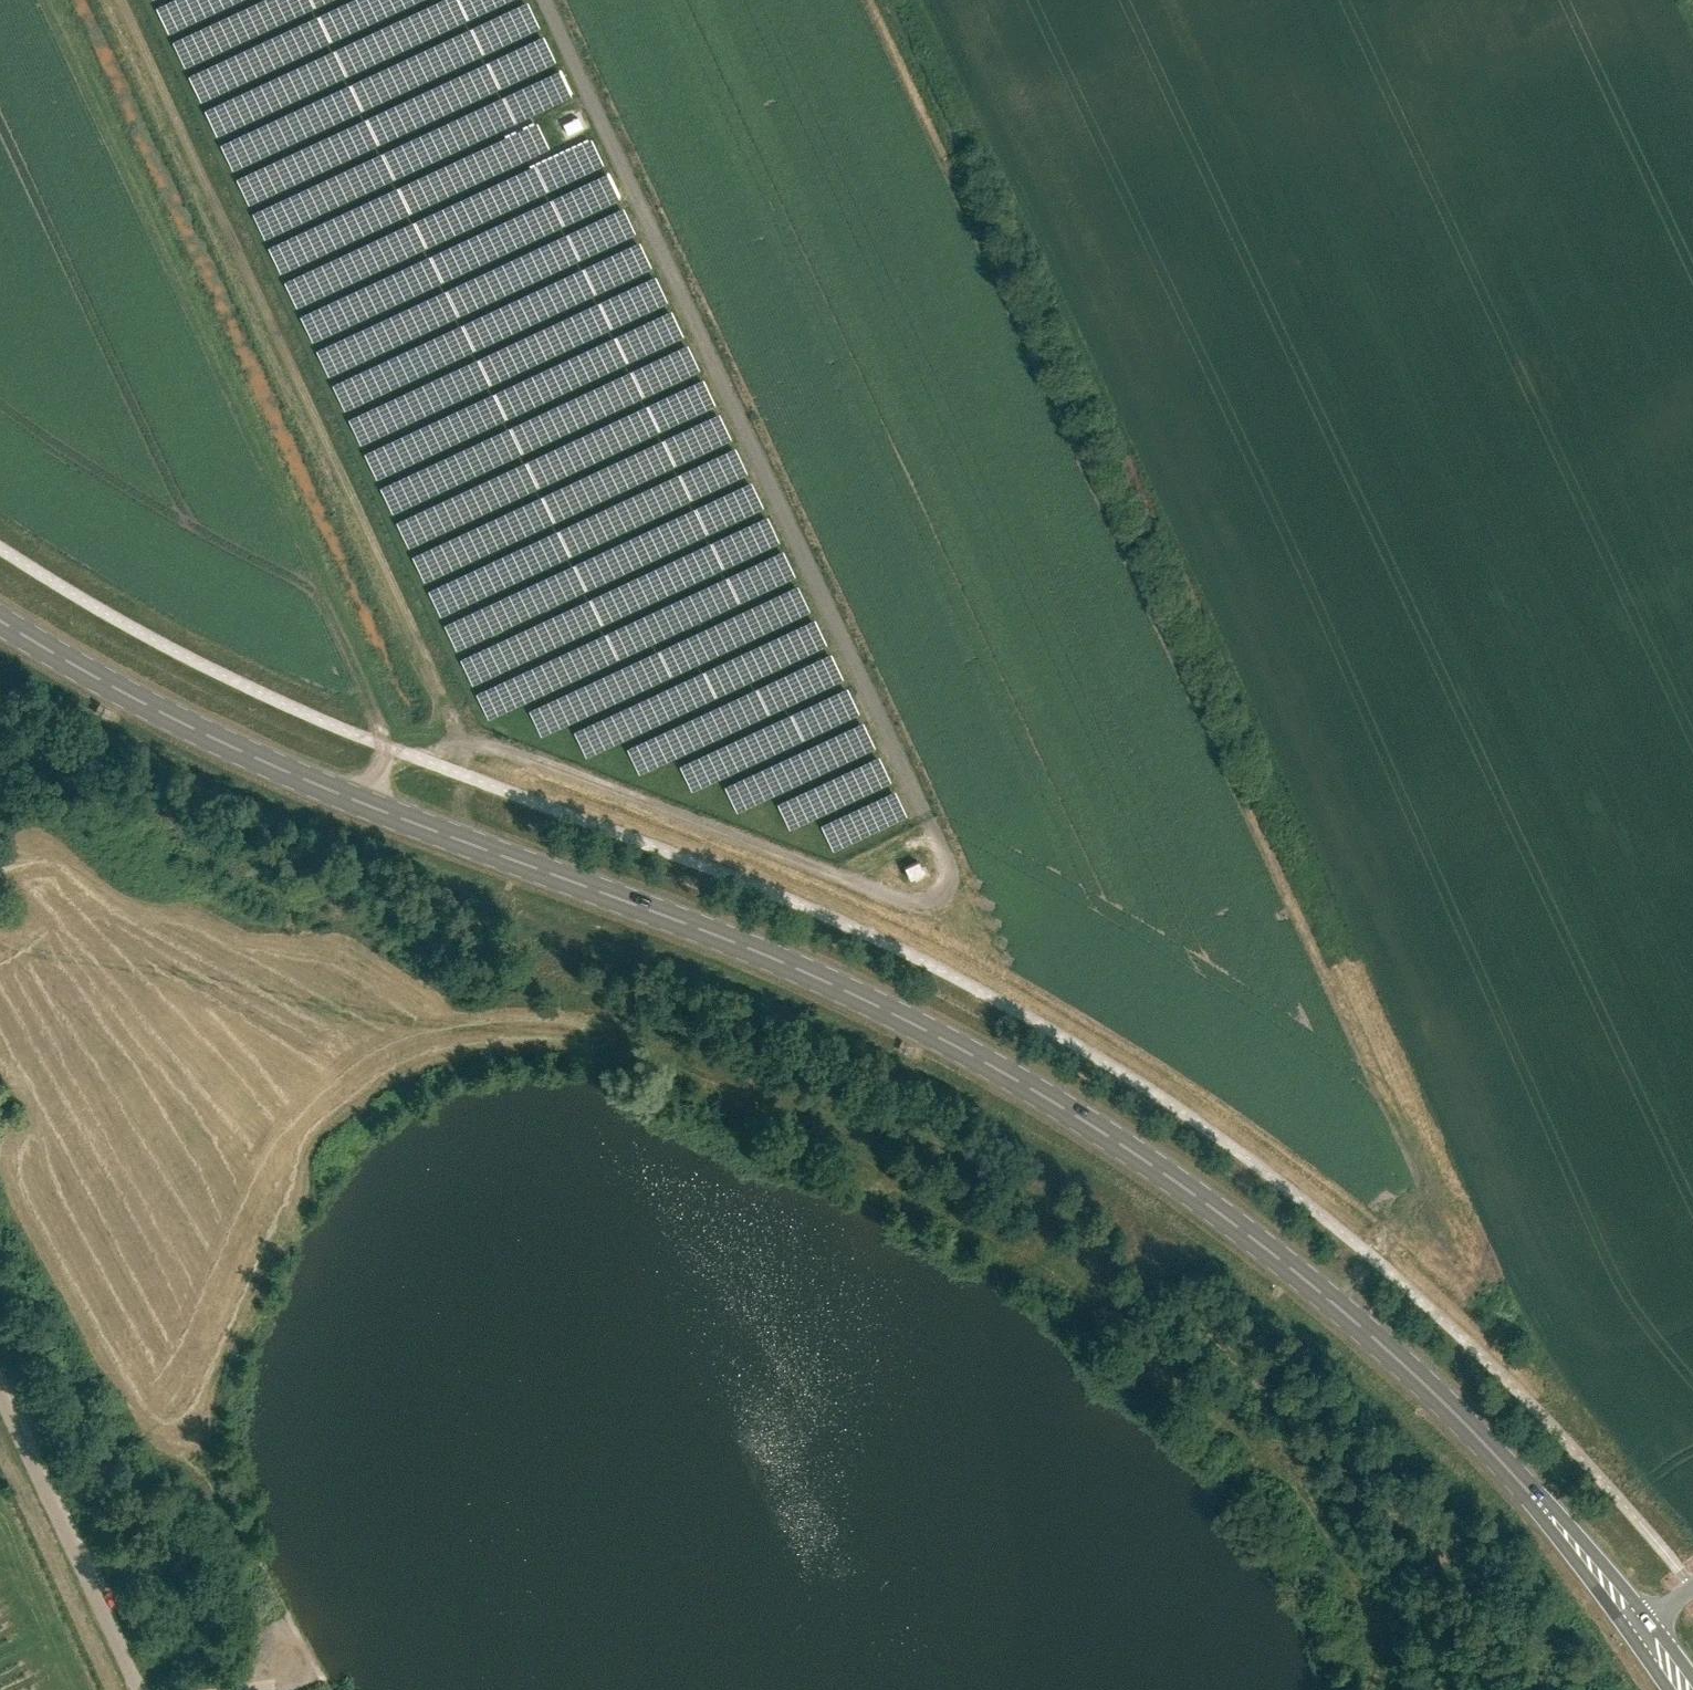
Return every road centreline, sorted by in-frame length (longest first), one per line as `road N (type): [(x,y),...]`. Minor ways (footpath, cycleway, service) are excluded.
road 1 (primary): [(1639,1627),(1436,1388),(1324,1284),(1160,1167),(975,1053),(869,1000),(332,789),(150,707),(0,617)]
road 2 (unclassified): [(136,1689),(0,1401)]

